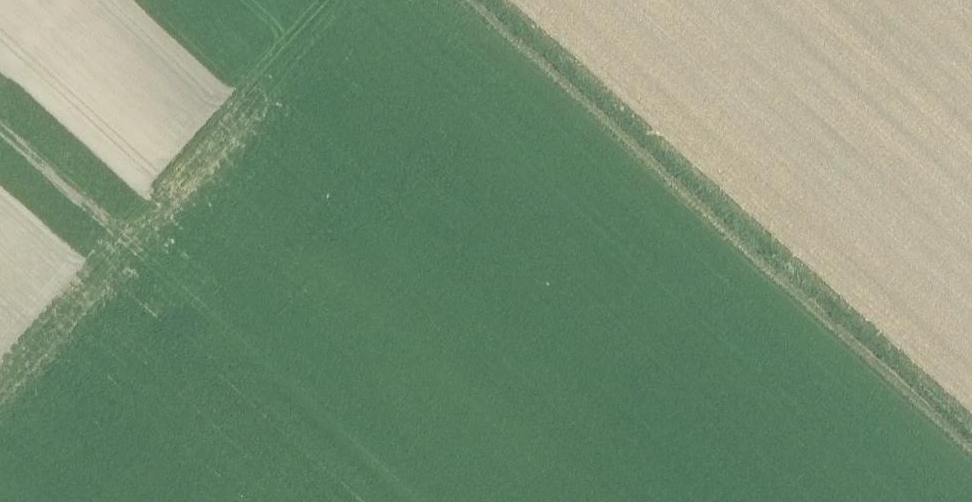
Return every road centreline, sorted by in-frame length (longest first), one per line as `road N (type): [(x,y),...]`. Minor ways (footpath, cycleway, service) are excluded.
road 1 (track): [(145,253),(0,123)]

